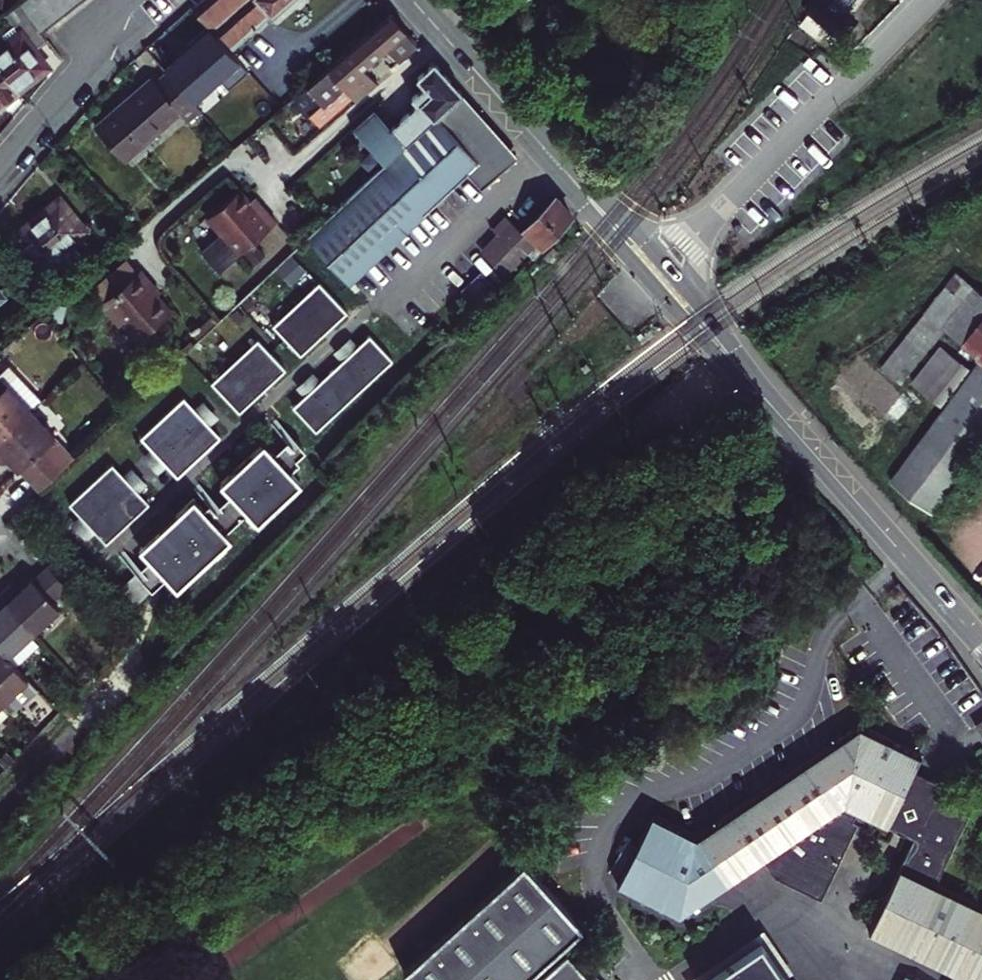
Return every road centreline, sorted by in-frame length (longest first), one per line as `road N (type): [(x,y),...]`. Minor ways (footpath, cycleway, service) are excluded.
road 1 (residential): [(547,153),(175,501)]
road 2 (residential): [(755,388),(981,644)]
road 3 (residential): [(703,228),(929,0)]
road 4 (residential): [(565,172),(625,256),(755,388)]
road 5 (residential): [(122,0),(88,68),(0,173)]
road 6 (residential): [(547,153),(414,0)]

